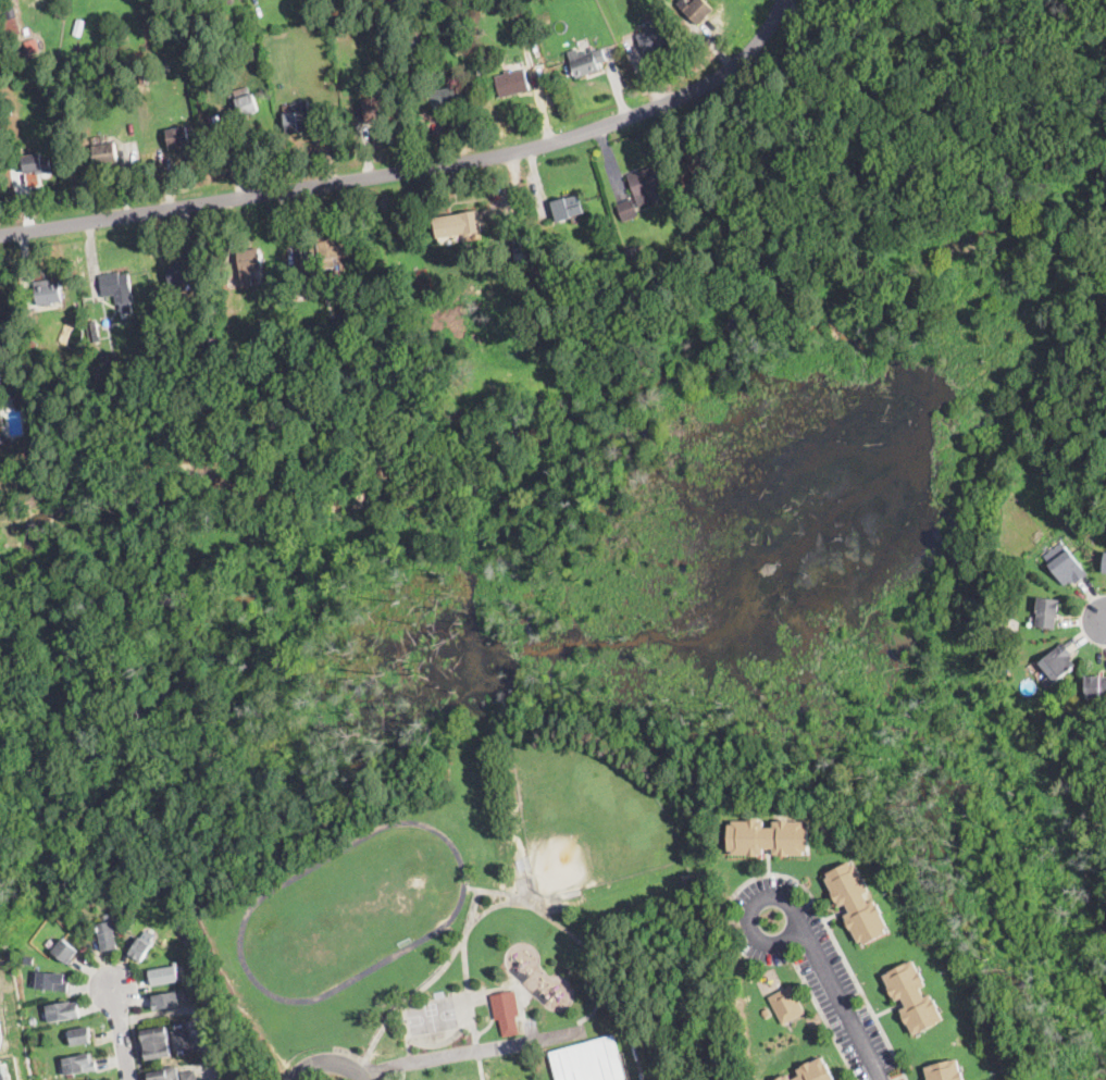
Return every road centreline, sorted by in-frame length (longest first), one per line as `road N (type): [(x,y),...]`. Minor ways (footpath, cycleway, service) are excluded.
road 1 (residential): [(0,237),(563,138),(717,75),(751,50),(780,0)]
road 2 (residential): [(807,930),(794,903),(774,895),(750,905),(748,929),(758,941),(773,944),(807,930)]
road 3 (residential): [(884,1079),(807,930)]

